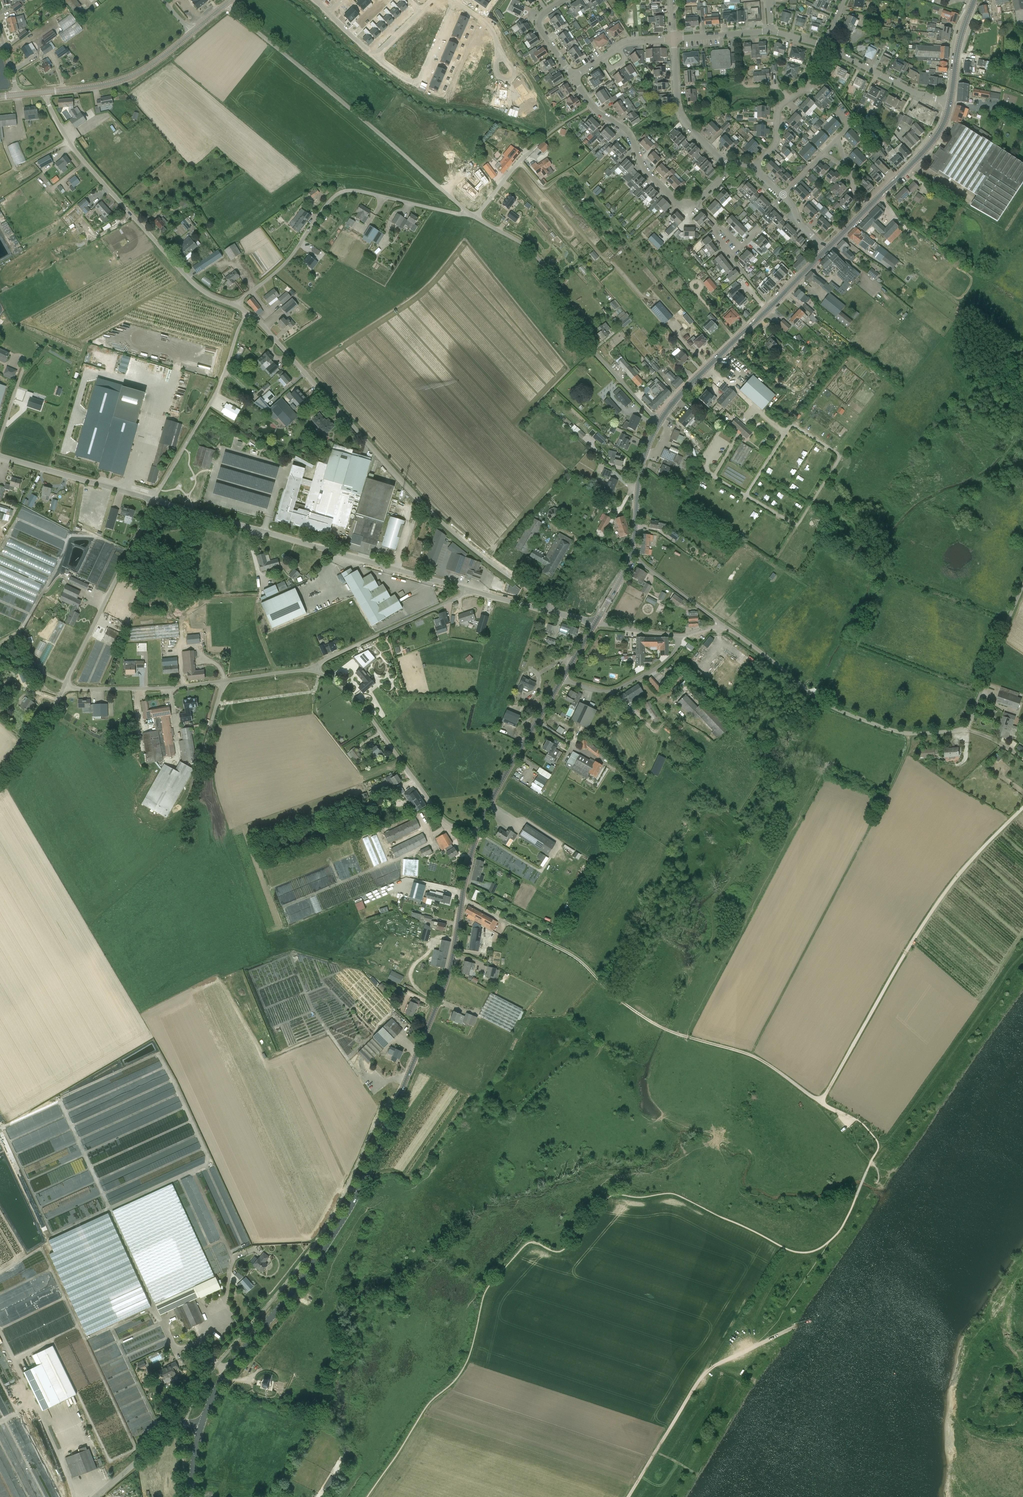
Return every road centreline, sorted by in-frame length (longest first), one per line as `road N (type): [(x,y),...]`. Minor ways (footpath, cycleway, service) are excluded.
road 1 (tertiary): [(200,1426),(222,1378),(309,1271),(357,1195),(443,989),(476,836)]
road 2 (unclassified): [(554,613),(450,531),(248,313)]
road 3 (unclassified): [(723,626),(834,709),(892,731),(938,733),(972,718),(1022,586)]
road 4 (track): [(821,1103),(753,1056),(659,1027),(566,952),(461,903)]
road 5 (track): [(1022,807),(925,921),(821,1103)]
road 6 (unclassified): [(466,590),(154,500)]
road 7 (unclassified): [(469,215),(224,6)]
road 8 (unclassified): [(237,307),(188,279),(66,140),(47,93)]
road 9 (unclassified): [(469,215),(341,193),(284,266),(237,307)]
road 10 (unclassified): [(660,421),(590,349),(531,251),(476,218)]
road 11 (unclassified): [(65,684),(169,688),(317,672)]
road 12 (tertiary): [(476,836),(595,624)]
road 13 (tertiary): [(660,421),(826,250)]
road 14 (unclassified): [(317,672),(364,711),(440,817),(476,836)]
road 15 (track): [(629,1496),(704,1375),(764,1341)]
road 16 (unclassified): [(154,500),(216,393),(248,313)]
road 17 (unclassified): [(65,684),(154,500)]
road 18 (tertiary): [(826,250),(929,146),(950,101)]
road 19 (residential): [(573,77),(599,114),(629,134),(650,177),(677,203),(696,203)]
road 20 (unclassified): [(317,672),(321,662),(466,590)]
road 21 (tertiary): [(47,93),(120,81),(192,33)]
road 22 (unclassified): [(154,500),(0,456)]
road 23 (residential): [(727,164),(678,107),(674,39)]
road 24 (residential): [(376,57),(417,86),(455,2)]
road 25 (residential): [(950,101),(916,94),(823,45)]
road 26 (tertiary): [(631,555),(642,465),(660,421)]
road 27 (unclassified): [(97,1496),(166,1429),(200,1426)]

